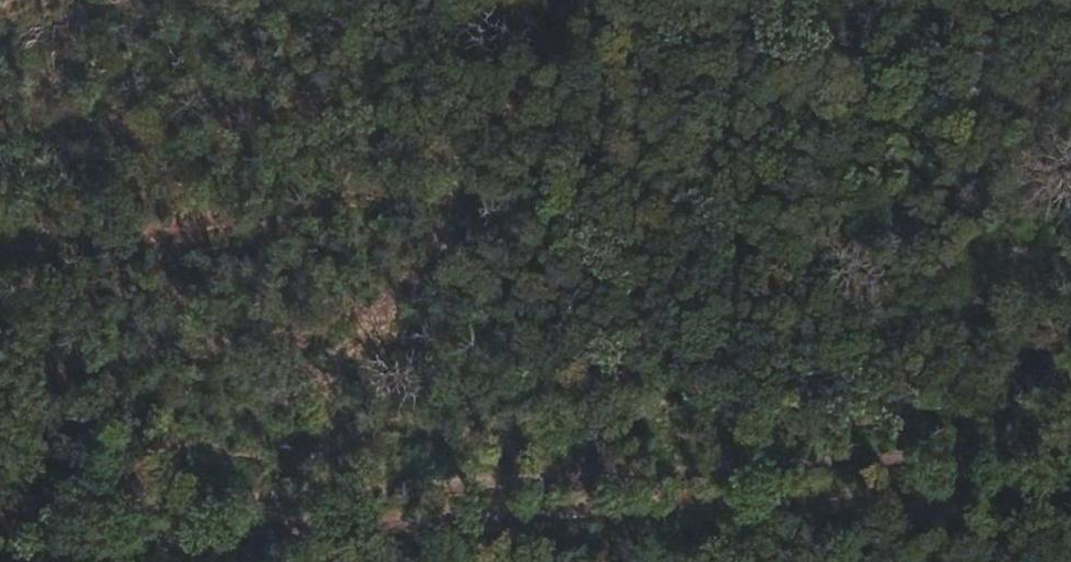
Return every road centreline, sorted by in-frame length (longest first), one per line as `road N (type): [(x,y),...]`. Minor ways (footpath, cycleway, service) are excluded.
road 1 (unclassified): [(0,541),(1070,469)]
road 2 (unclassified): [(1070,441),(0,511)]

